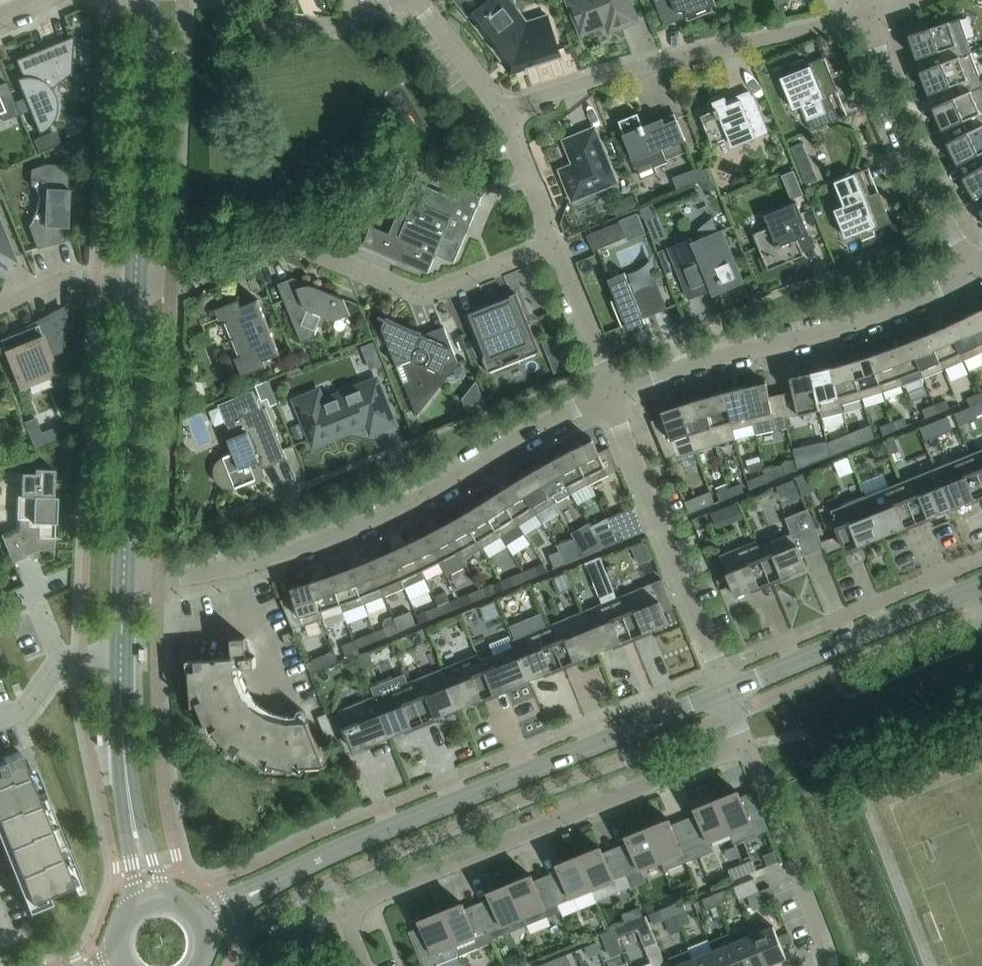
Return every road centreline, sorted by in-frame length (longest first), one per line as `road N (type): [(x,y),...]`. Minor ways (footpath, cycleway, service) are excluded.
road 1 (residential): [(124,578),(211,572),(351,524),(613,397)]
road 2 (residential): [(136,279),(200,278),(292,247),(424,294),(555,243)]
road 3 (residential): [(342,908),(745,745)]
road 4 (tertiary): [(333,851),(724,690)]
road 5 (residential): [(613,397),(828,337),(977,281)]
road 6 (residential): [(507,108),(869,18)]
road 7 (residential): [(724,690),(613,397)]
road 8 (secondary): [(124,578),(136,279)]
road 9 (residential): [(977,281),(920,161),(869,18)]
road 10 (secondary): [(136,279),(147,0)]
road 11 (tertiary): [(724,690),(981,584)]
road 12 (residential): [(824,965),(824,943),(745,745)]
road 13 (residential): [(613,397),(555,243)]
road 14 (secondary): [(122,747),(135,903)]
road 15 (secondary): [(166,896),(122,747)]
road 16 (tertiary): [(207,939),(333,851)]
road 17 (tertiary): [(333,851),(194,910)]
road 18 (residential): [(0,720),(21,712),(60,664),(120,658)]
road 19 (residential): [(555,243),(507,108)]
road 20 (residential): [(0,311),(60,281),(136,279)]
road 21 (residential): [(507,108),(418,0)]

